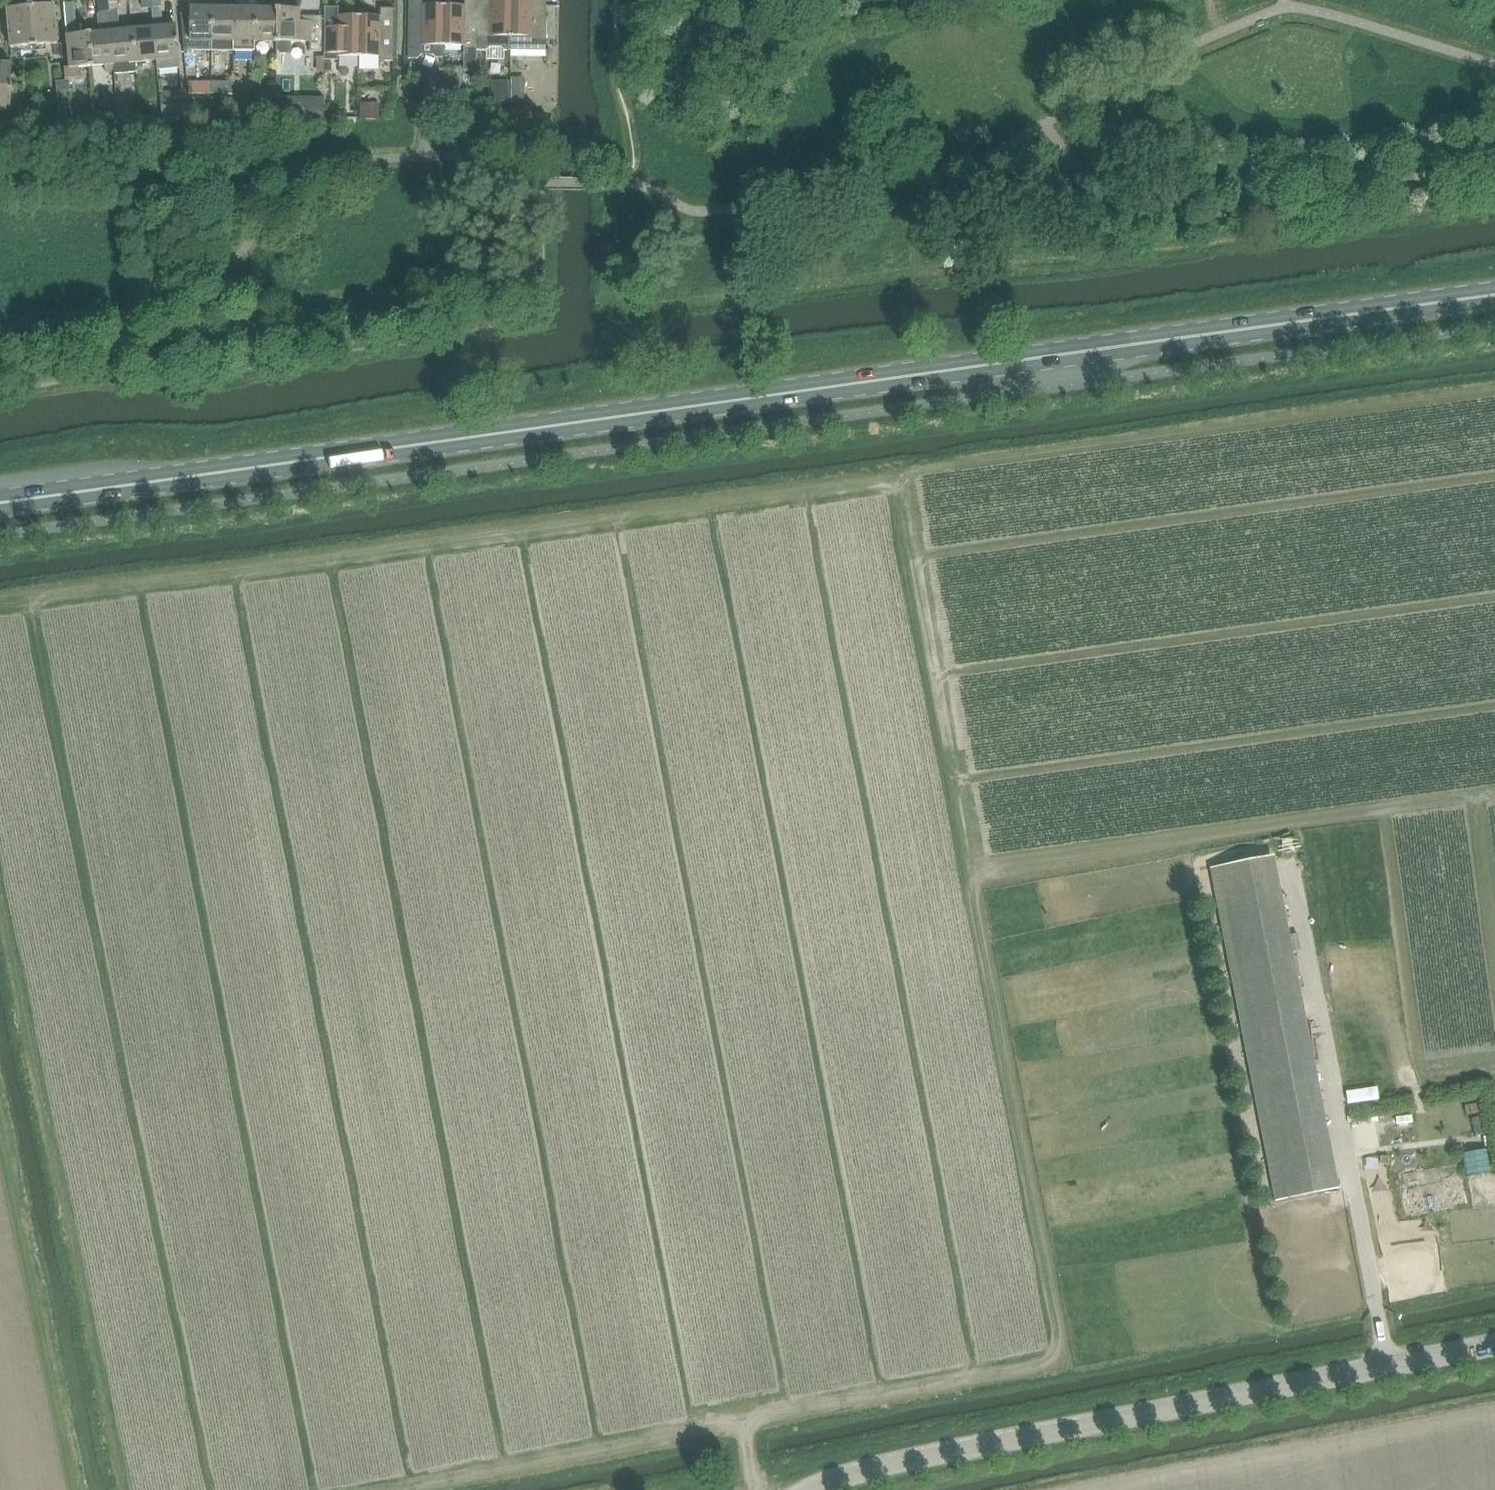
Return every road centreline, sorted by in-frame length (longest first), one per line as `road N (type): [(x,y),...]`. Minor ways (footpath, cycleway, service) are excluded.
road 1 (primary): [(0,503),(1494,295)]
road 2 (unclassified): [(825,1489),(878,1469),(1494,1347)]

